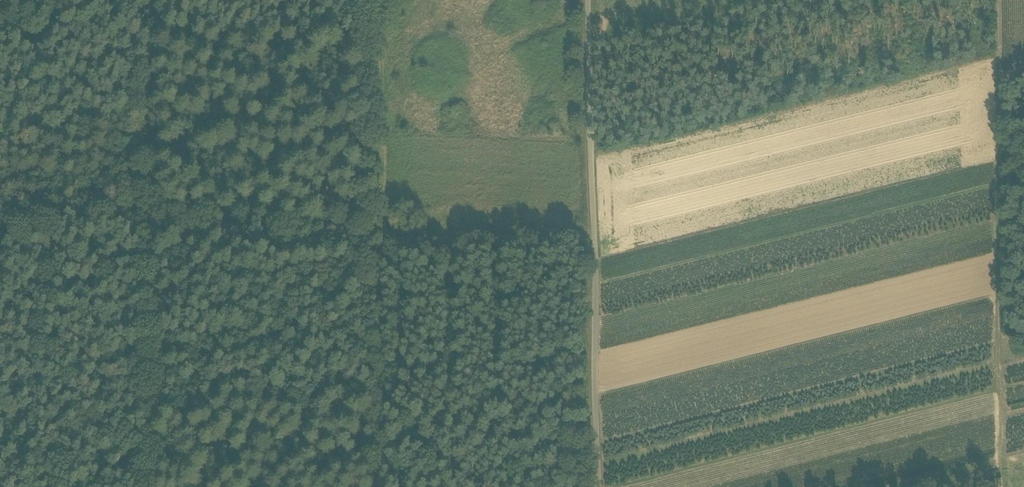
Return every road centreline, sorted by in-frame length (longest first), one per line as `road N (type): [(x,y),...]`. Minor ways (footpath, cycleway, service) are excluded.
road 1 (unclassified): [(596,486),(587,0)]
road 2 (track): [(999,0),(1000,486)]
road 3 (track): [(145,221),(148,486)]
road 4 (track): [(382,486),(378,234)]
road 5 (track): [(145,221),(363,222),(378,234)]
road 6 (track): [(378,234),(372,0)]
road 7 (track): [(152,0),(145,221)]
road 8 (track): [(595,242),(413,242),(378,234)]
road 9 (track): [(145,221),(0,226)]

